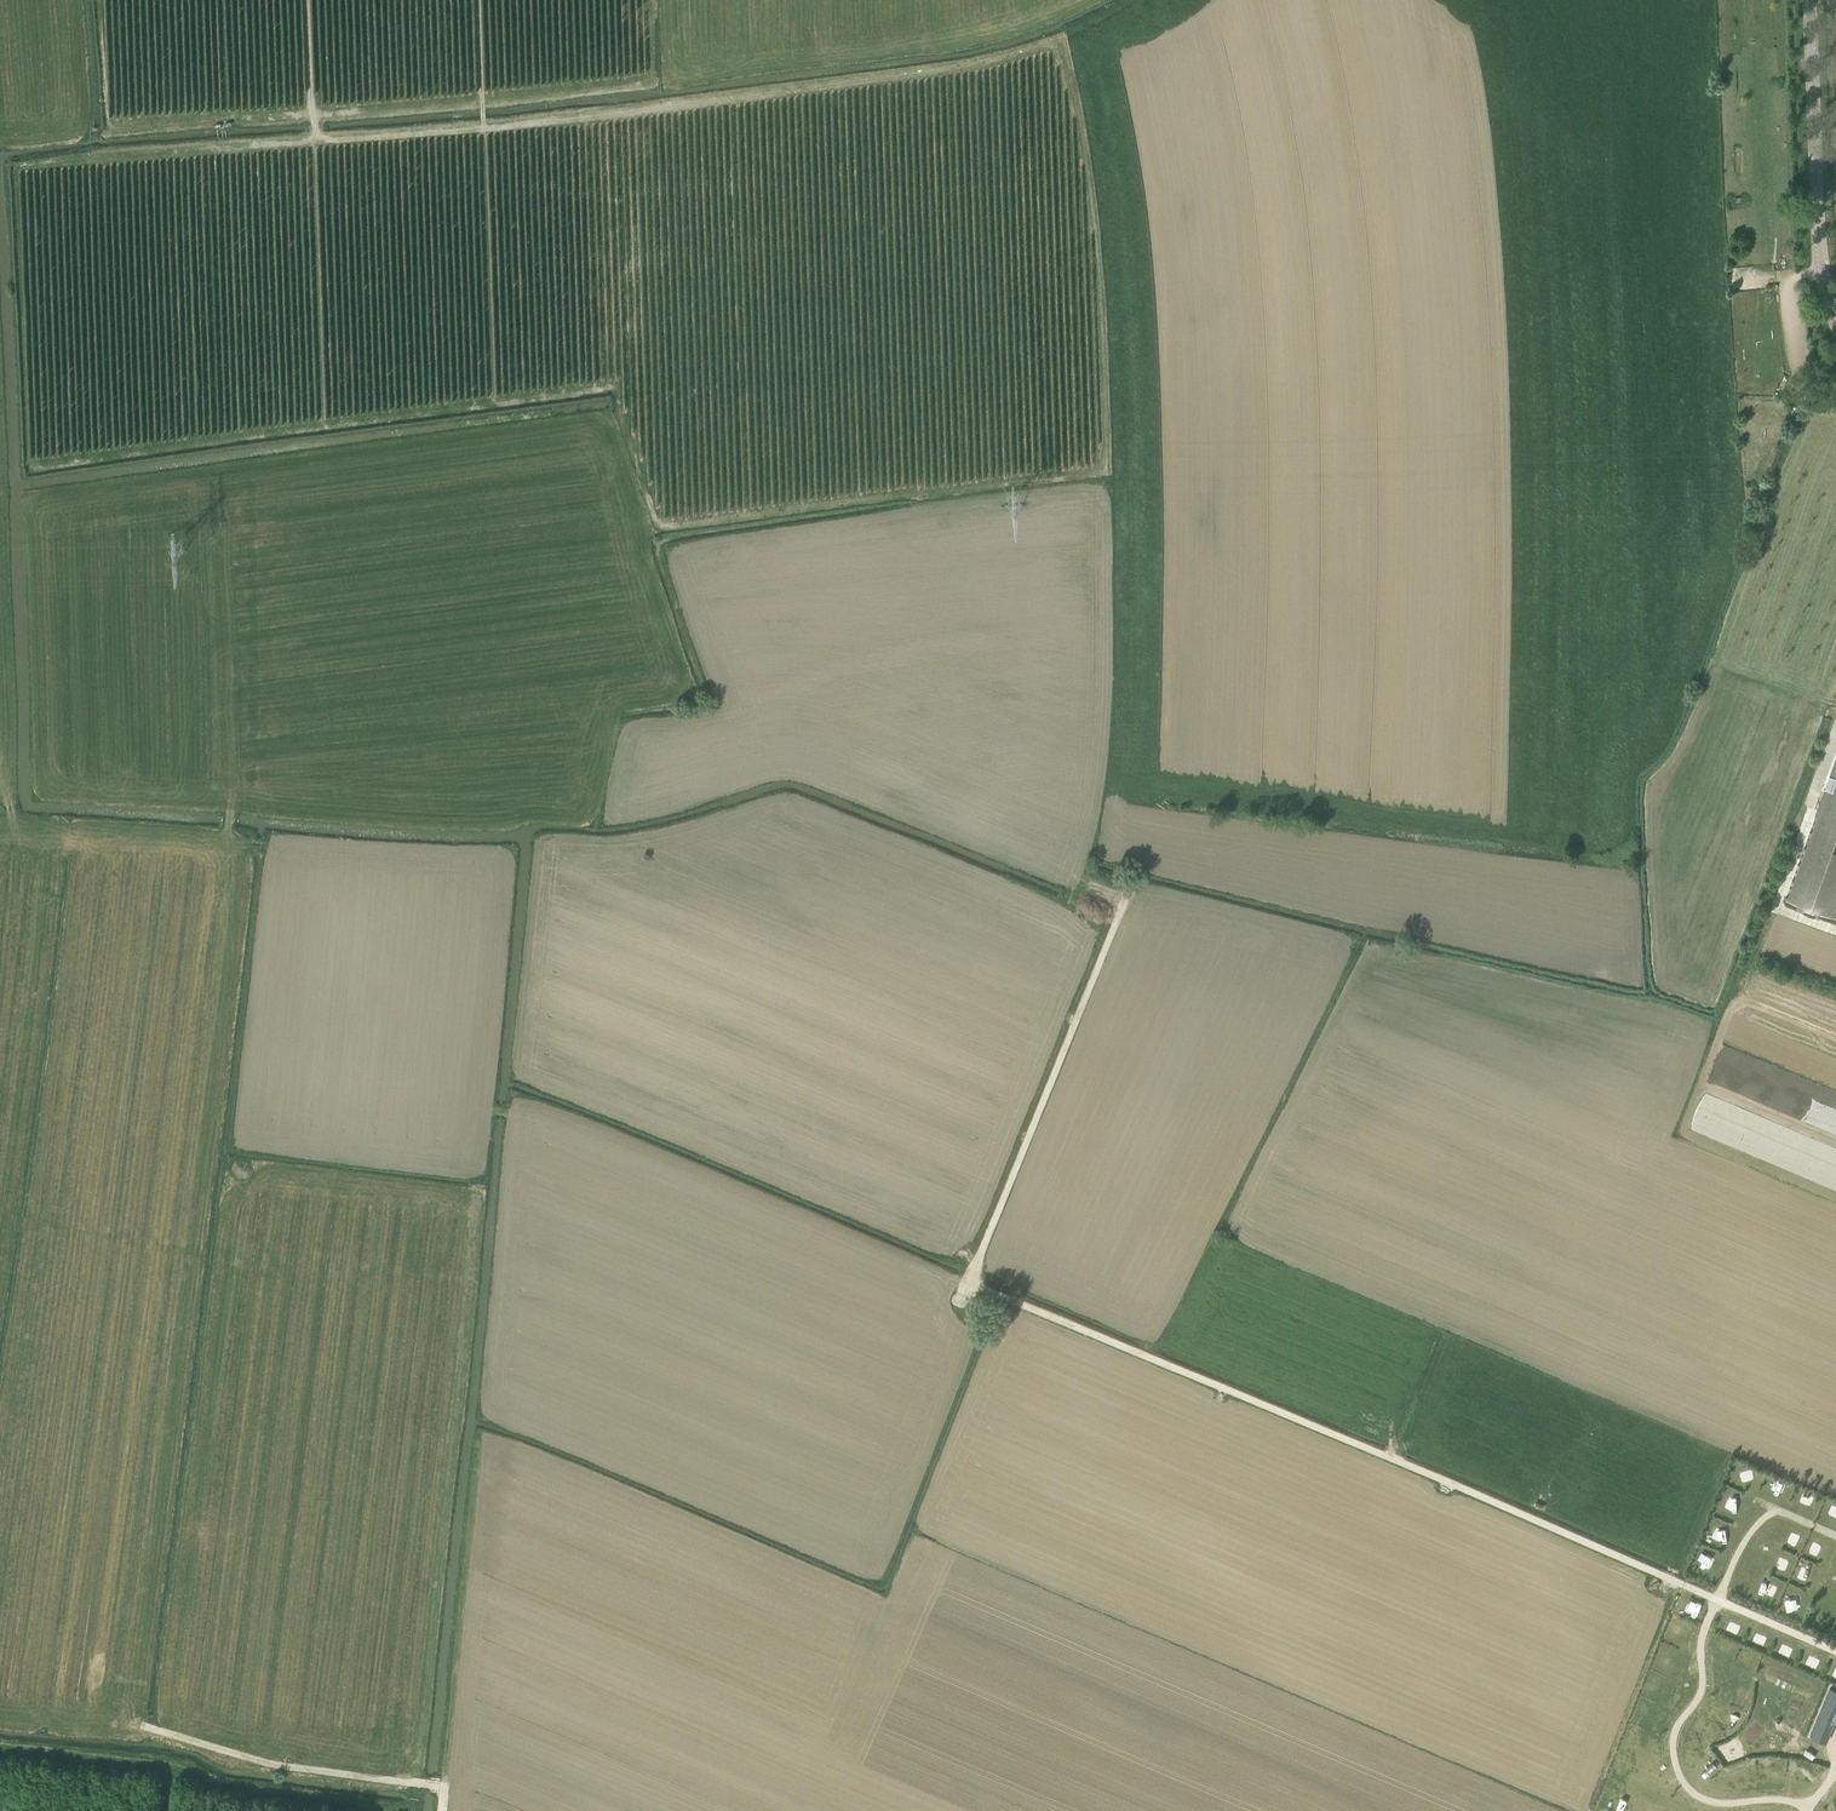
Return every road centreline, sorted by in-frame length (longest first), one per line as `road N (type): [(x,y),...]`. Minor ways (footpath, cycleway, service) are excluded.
road 1 (track): [(1671,1581),(974,1284),(1127,894)]
road 2 (track): [(146,1727),(279,1768),(441,1787),(443,1810)]
road 3 (tertiary): [(1835,314),(1824,262),(1812,0)]

